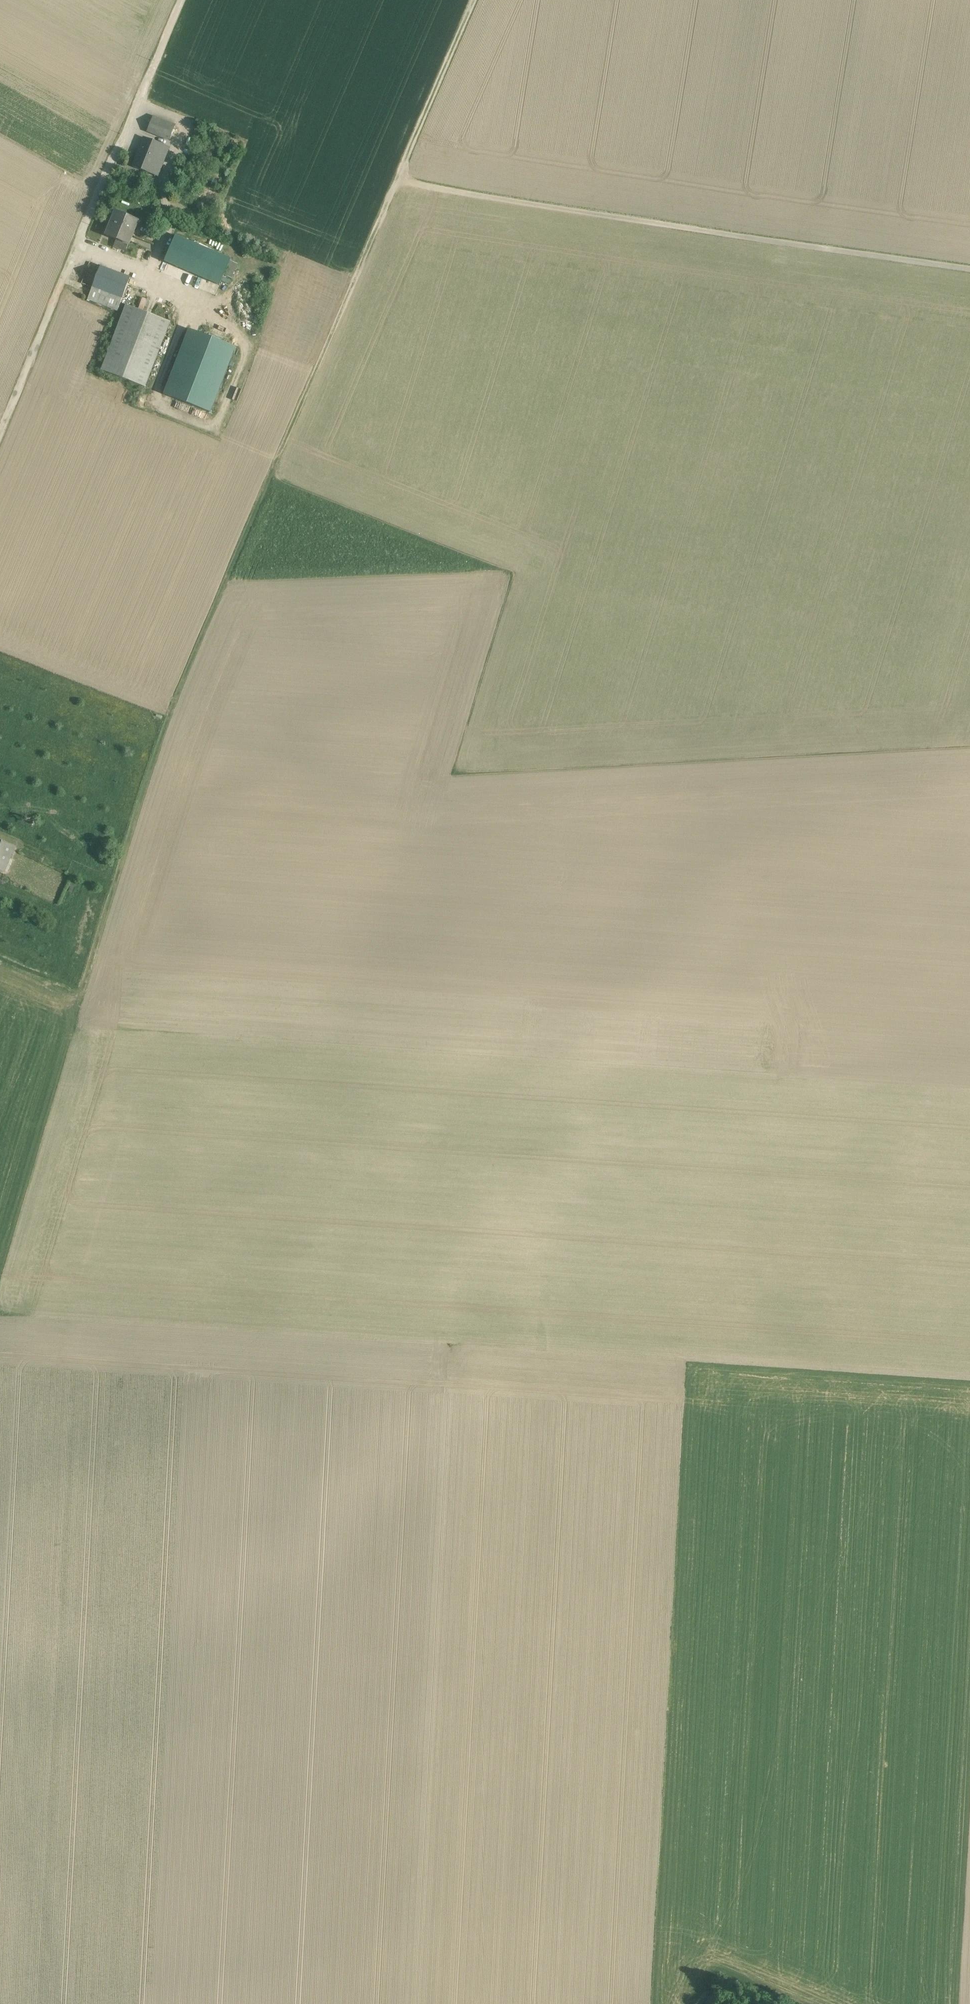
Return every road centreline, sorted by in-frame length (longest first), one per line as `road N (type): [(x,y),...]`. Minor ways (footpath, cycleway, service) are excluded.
road 1 (track): [(478,0),(168,716),(84,989),(0,963)]
road 2 (track): [(402,177),(969,267)]
road 3 (track): [(0,436),(180,0)]

